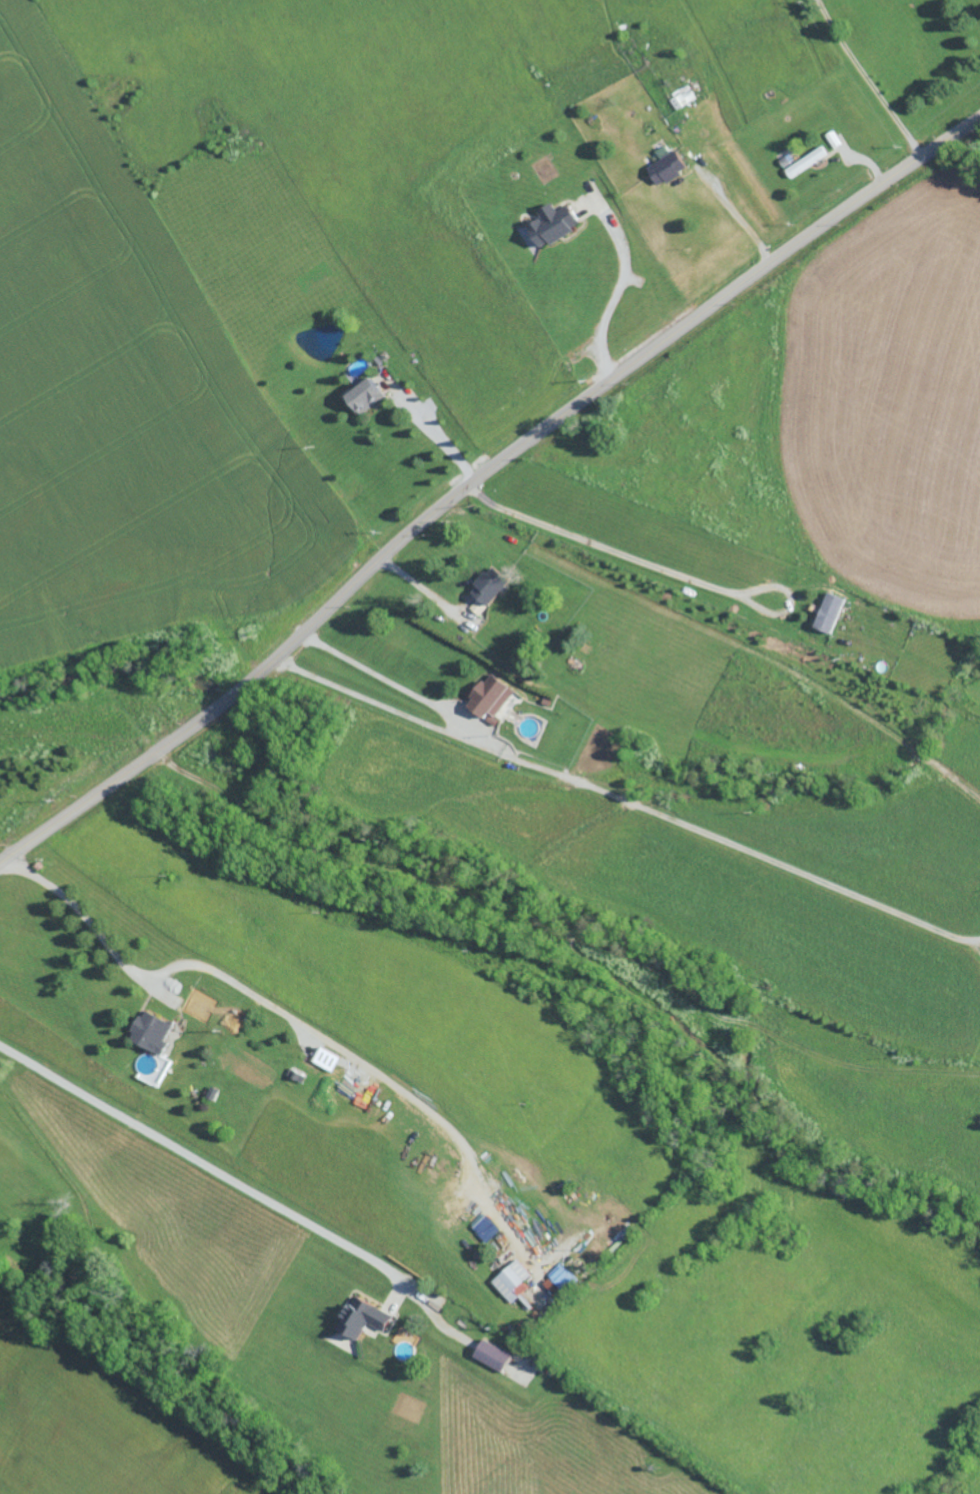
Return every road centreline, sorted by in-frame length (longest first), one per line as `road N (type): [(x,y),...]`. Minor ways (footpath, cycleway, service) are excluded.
road 1 (secondary): [(0,868),(241,693),(477,482),(979,120)]

